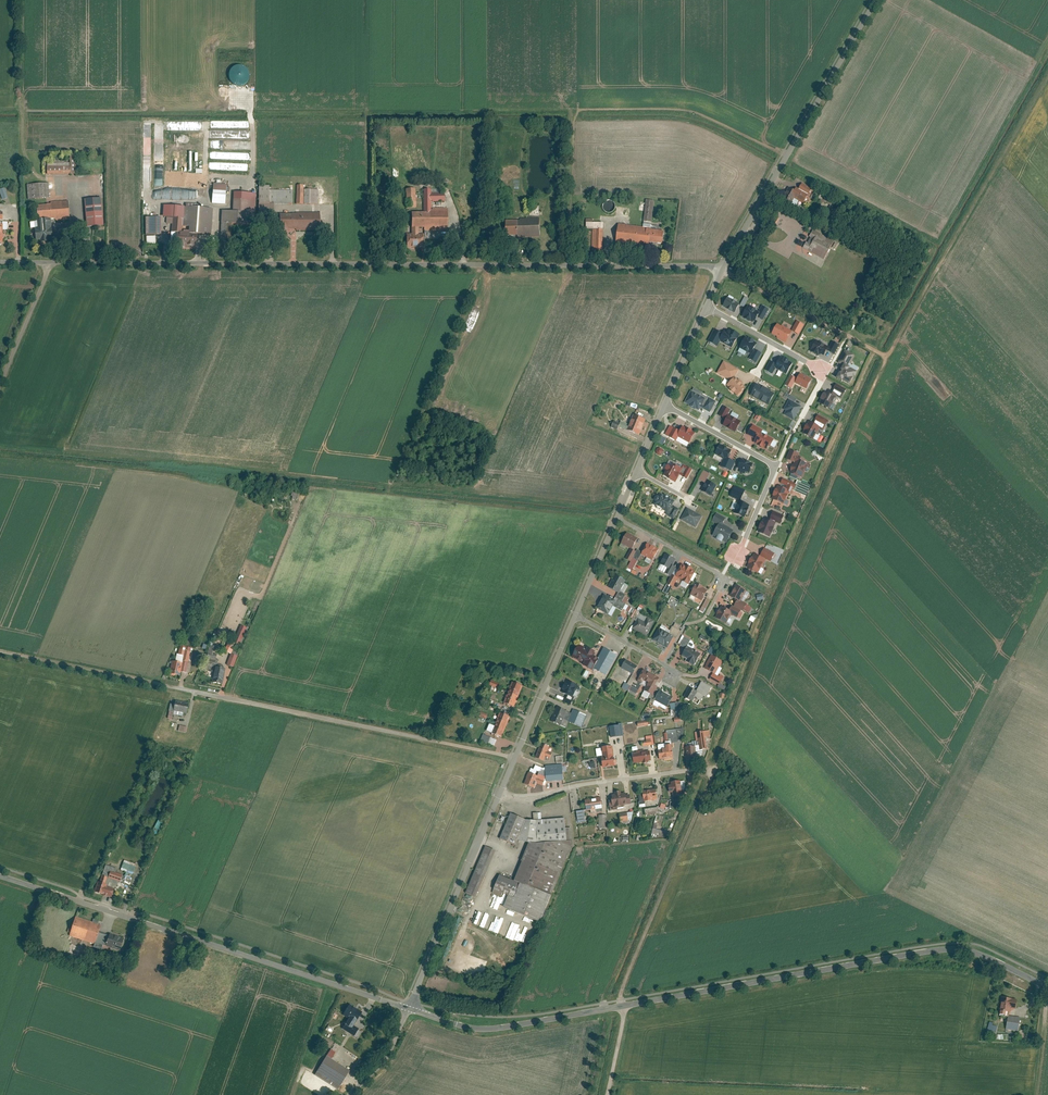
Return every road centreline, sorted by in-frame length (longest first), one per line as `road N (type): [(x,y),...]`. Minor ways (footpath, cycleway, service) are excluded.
road 1 (track): [(623,1004),(626,976),(881,354),(1047,63)]
road 2 (unclassified): [(43,260),(724,269)]
road 3 (tertiary): [(410,1008),(495,1029),(946,947),(973,951),(1047,987)]
road 4 (tertiary): [(0,875),(410,1008)]
road 5 (unclassified): [(160,683),(515,757)]
road 6 (unclassified): [(877,0),(724,269)]
road 7 (unclassified): [(500,794),(410,1008)]
road 8 (residential): [(665,407),(776,466),(738,554)]
road 9 (residential): [(500,794),(527,798),(710,771)]
road 10 (track): [(881,354),(724,269)]
road 11 (track): [(0,649),(160,683)]
road 12 (unclassified): [(578,616),(515,757)]
road 13 (track): [(564,262),(566,110)]
road 14 (track): [(365,260),(361,109)]
road 15 (residential): [(619,517),(724,585)]

